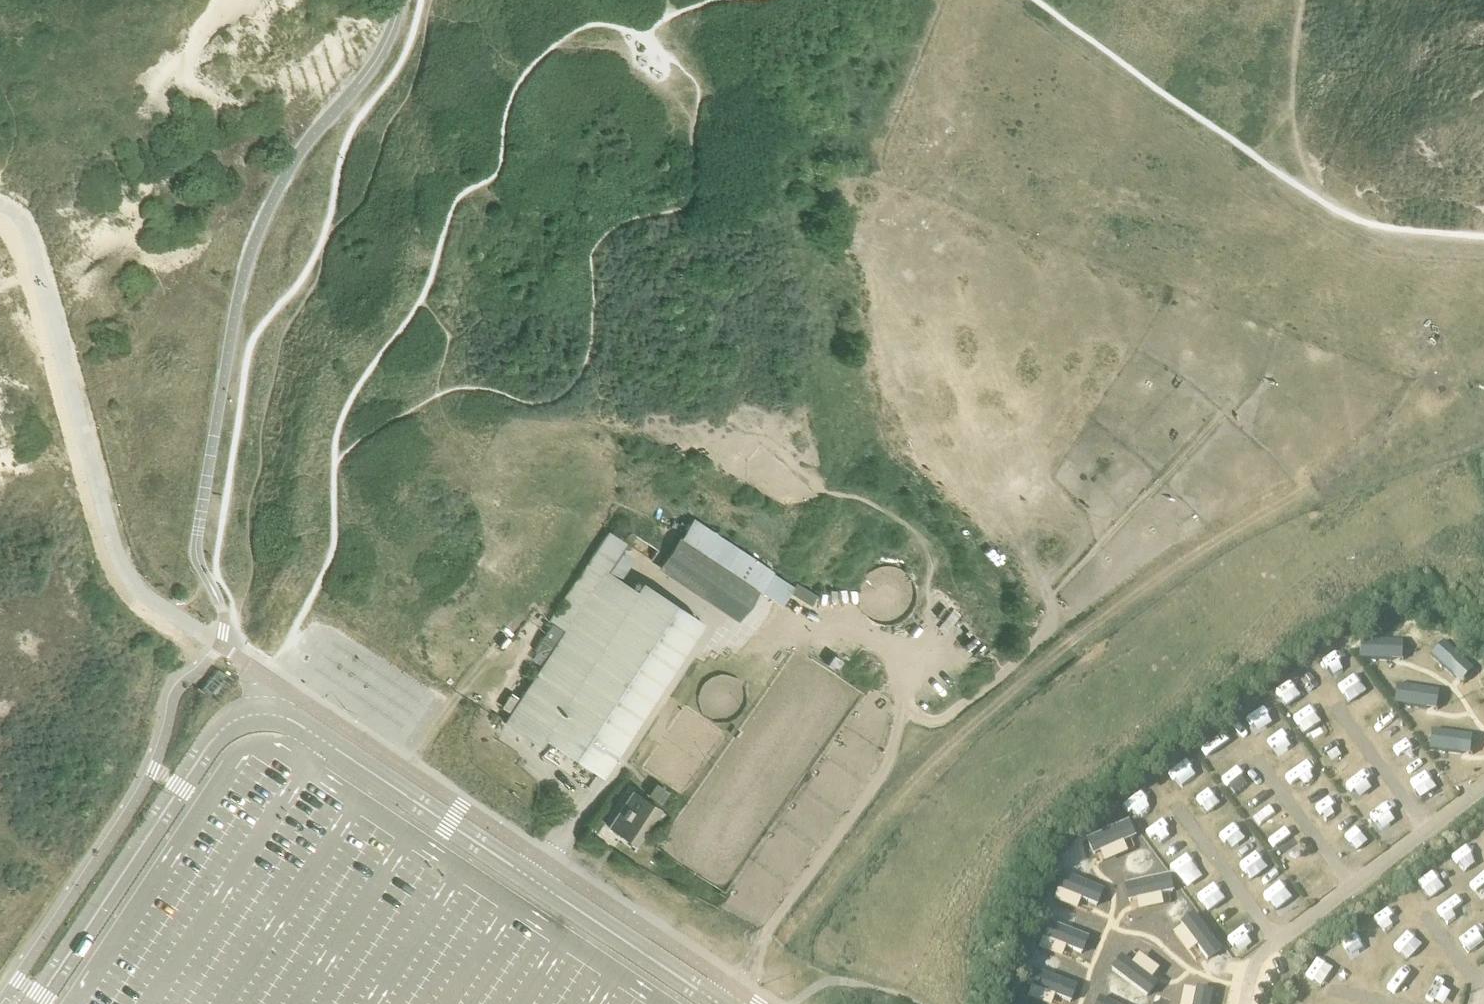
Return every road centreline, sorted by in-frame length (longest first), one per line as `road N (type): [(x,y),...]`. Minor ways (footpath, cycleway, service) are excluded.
road 1 (residential): [(721,1003),(291,718),(257,714),(222,729),(202,754),(36,1003)]

